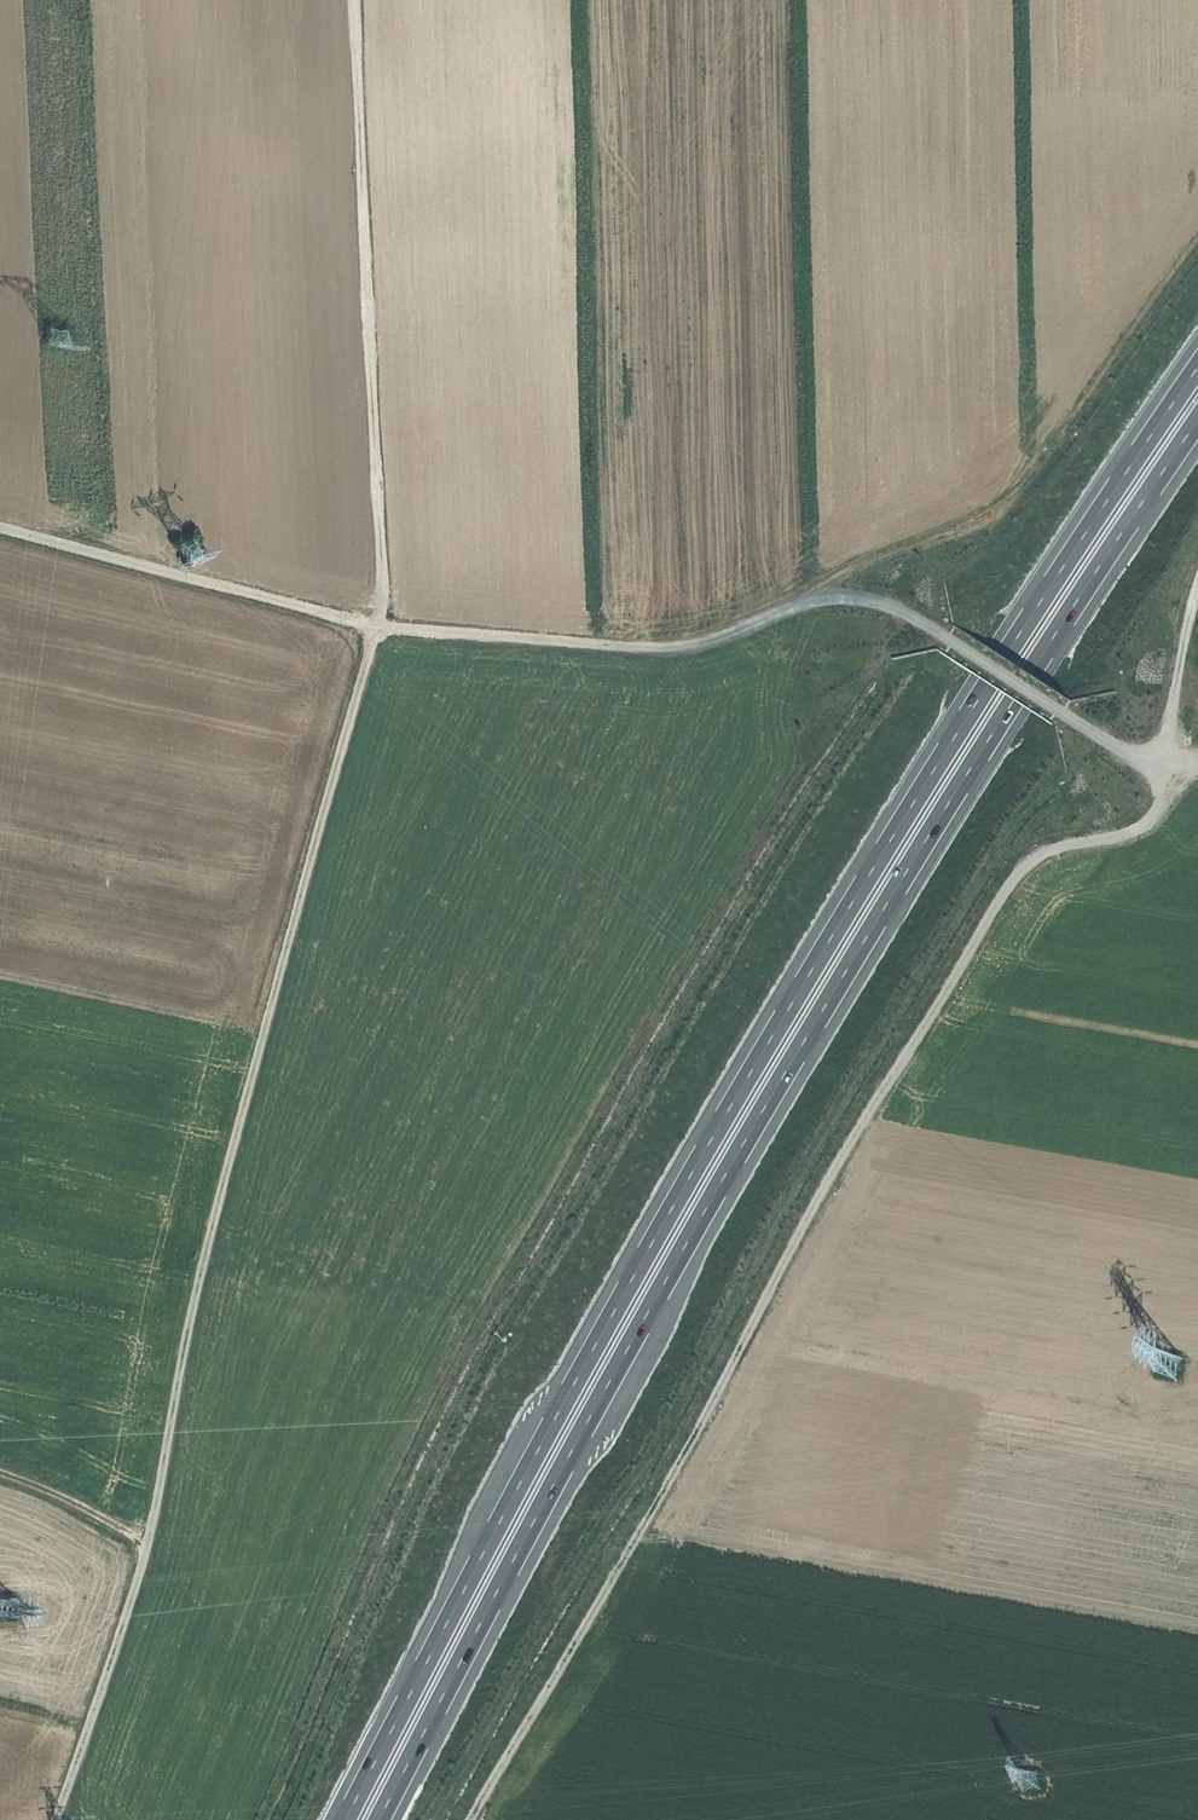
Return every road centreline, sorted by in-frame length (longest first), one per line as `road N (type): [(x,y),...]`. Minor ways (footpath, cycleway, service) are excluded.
road 1 (track): [(57,1819),(145,1554),(201,1254),(378,632),(363,0)]
road 2 (motorway): [(1197,357),(946,736),(724,1098),(523,1461),(341,1819)]
road 3 (motorway): [(375,1819),(575,1425),(808,1016),(1197,410)]
road 4 (track): [(1197,589),(1165,798),(1146,825),(1058,848),(1006,889),(829,1178),(711,1407),(472,1819)]
road 5 (track): [(652,642),(378,632),(0,528)]
road 6 (track): [(652,642),(698,641),(806,600),(878,600),(1130,753),(1197,762)]
road 7 (track): [(145,1554),(99,1517),(0,1476)]

